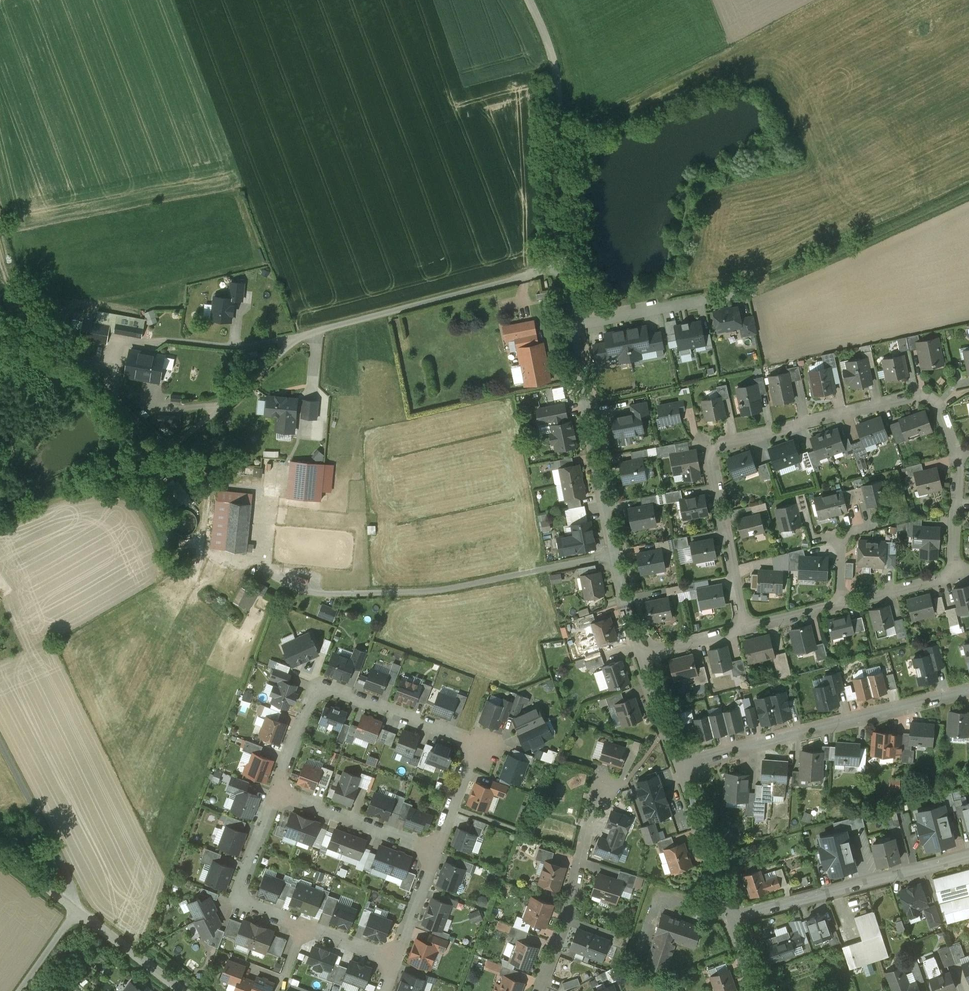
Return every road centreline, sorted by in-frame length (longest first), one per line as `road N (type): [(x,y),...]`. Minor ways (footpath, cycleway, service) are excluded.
road 1 (residential): [(954,578),(959,454),(933,400),(894,401),(722,448),(714,479),(744,628)]
road 2 (residential): [(436,849),(472,754),(466,741),(327,689),(312,696),(275,792)]
road 3 (unclassified): [(642,655),(614,555),(573,324)]
road 4 (unclassified): [(573,324),(559,106),(527,0)]
road 5 (residential): [(679,766),(968,688)]
road 6 (residential): [(968,856),(733,919)]
road 7 (track): [(968,191),(748,292)]
road 8 (residential): [(540,990),(604,780)]
road 9 (residential): [(275,792),(241,883),(244,903),(302,926)]
road 10 (unclassified): [(573,324),(748,292)]
road 11 (residential): [(275,792),(436,849)]
road 12 (unclassified): [(733,919),(679,766)]
road 13 (track): [(0,256),(33,314),(99,376)]
road 14 (residential): [(184,990),(79,910)]

